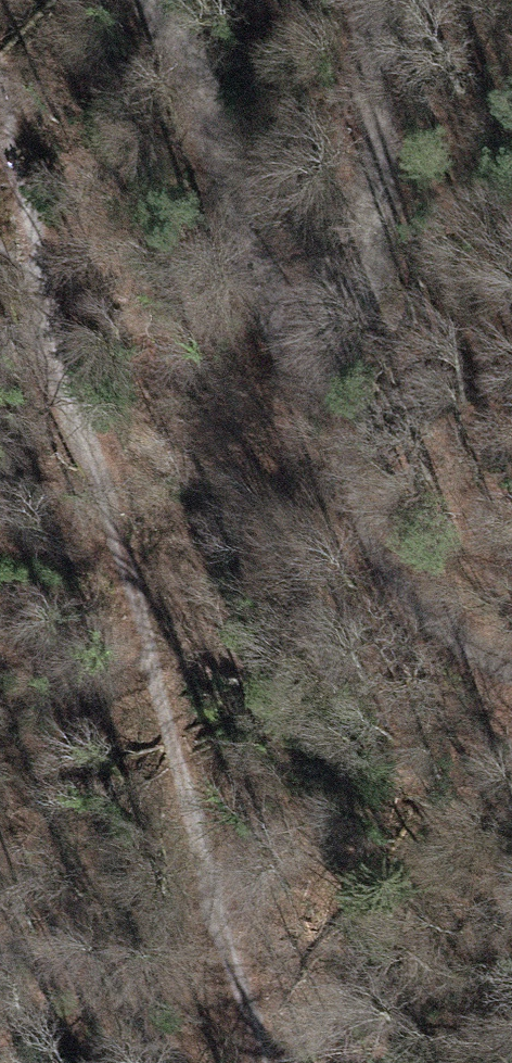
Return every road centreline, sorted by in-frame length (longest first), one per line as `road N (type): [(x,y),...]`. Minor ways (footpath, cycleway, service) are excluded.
road 1 (track): [(42,262),(158,624),(201,860),(275,1062)]
road 2 (track): [(319,329),(267,314),(173,0)]
road 3 (track): [(374,0),(379,255),(358,314),(319,329)]
road 4 (track): [(0,79),(23,149),(42,262)]
road 5 (track): [(511,667),(477,647),(398,573)]

